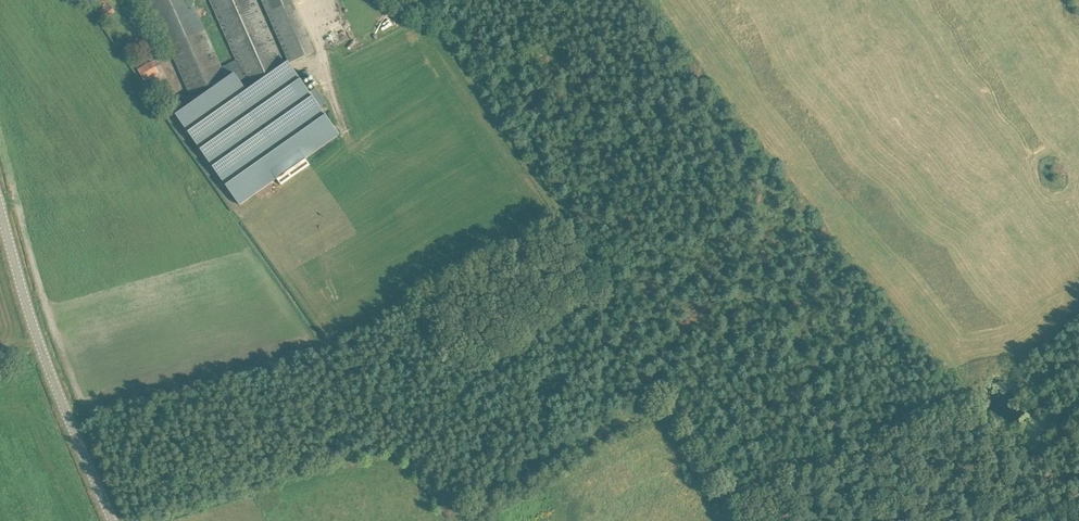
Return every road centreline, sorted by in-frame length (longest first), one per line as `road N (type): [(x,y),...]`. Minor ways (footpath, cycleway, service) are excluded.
road 1 (unclassified): [(117,520),(55,366),(0,184)]

